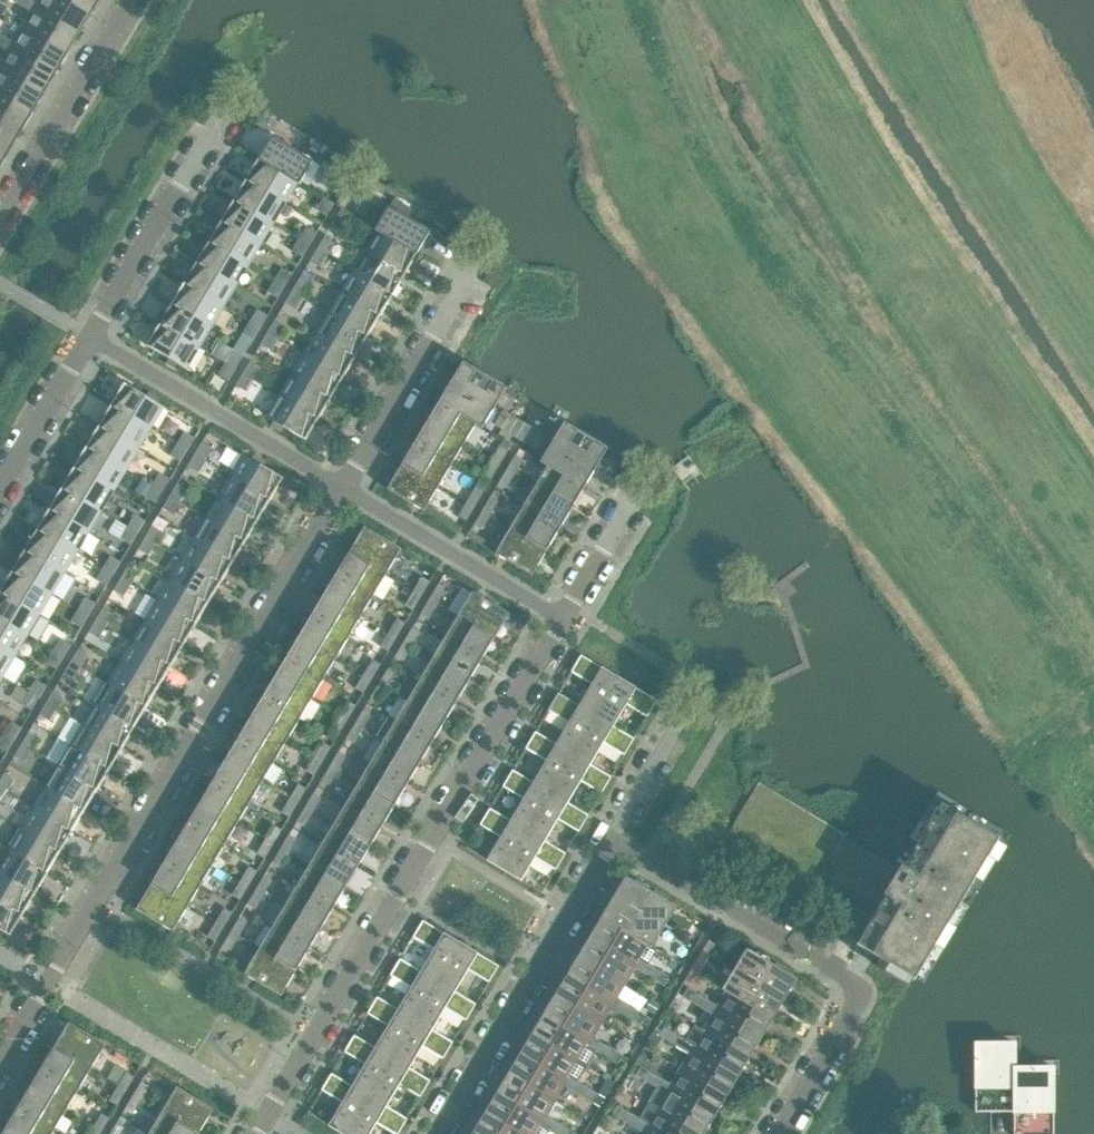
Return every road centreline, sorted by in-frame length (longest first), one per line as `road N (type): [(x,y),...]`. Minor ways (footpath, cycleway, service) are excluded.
road 1 (residential): [(0,1063),(344,488)]
road 2 (residential): [(258,1133),(562,619)]
road 3 (residential): [(780,1133),(858,1003),(860,986),(613,838)]
road 4 (residential): [(438,1133),(613,838)]
road 5 (residential): [(344,488),(90,338)]
road 6 (residential): [(0,223),(133,0)]
road 7 (residential): [(344,488),(474,264)]
road 8 (residential): [(90,338),(222,118)]
road 9 (residential): [(562,619),(344,488)]
road 10 (residential): [(0,490),(90,338)]
road 11 (residential): [(562,619),(636,495)]
road 12 (residential): [(613,838),(682,717)]

